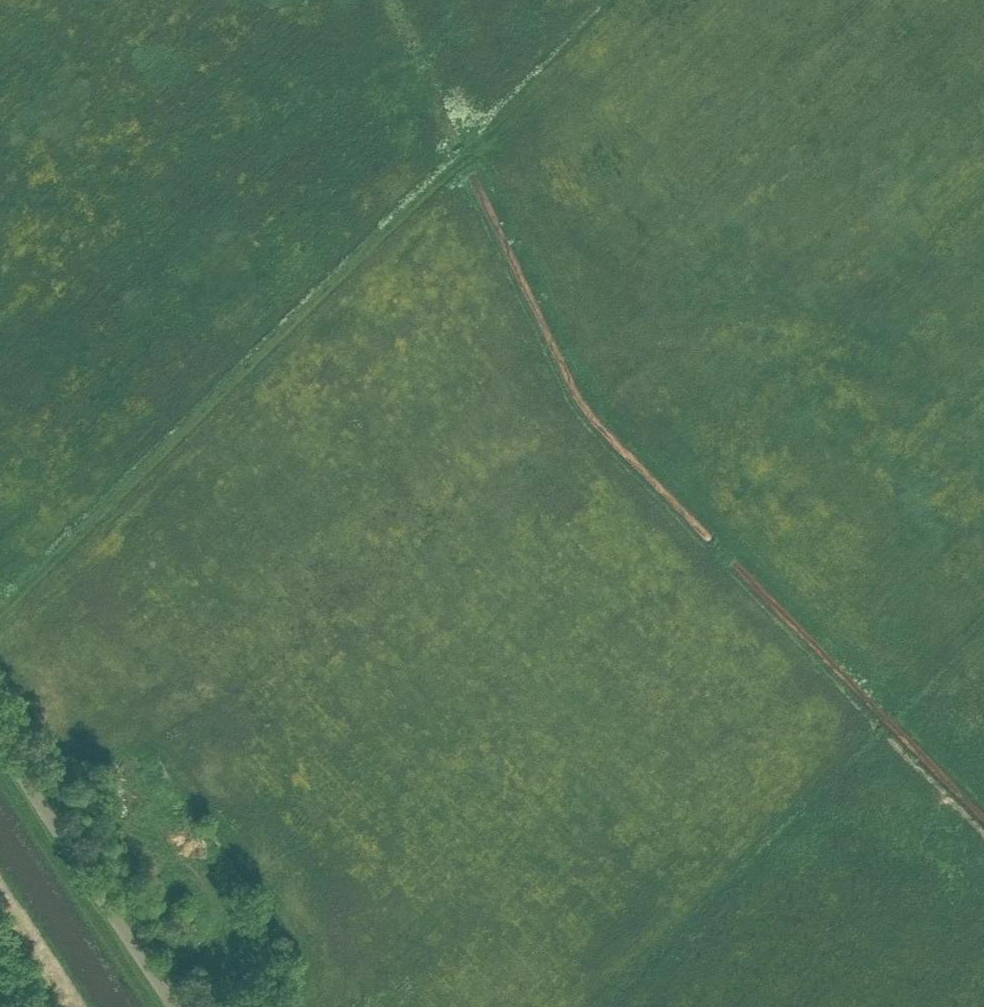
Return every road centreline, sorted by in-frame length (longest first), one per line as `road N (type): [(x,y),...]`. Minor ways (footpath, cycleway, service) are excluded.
road 1 (unclassified): [(175,1006),(0,744)]

